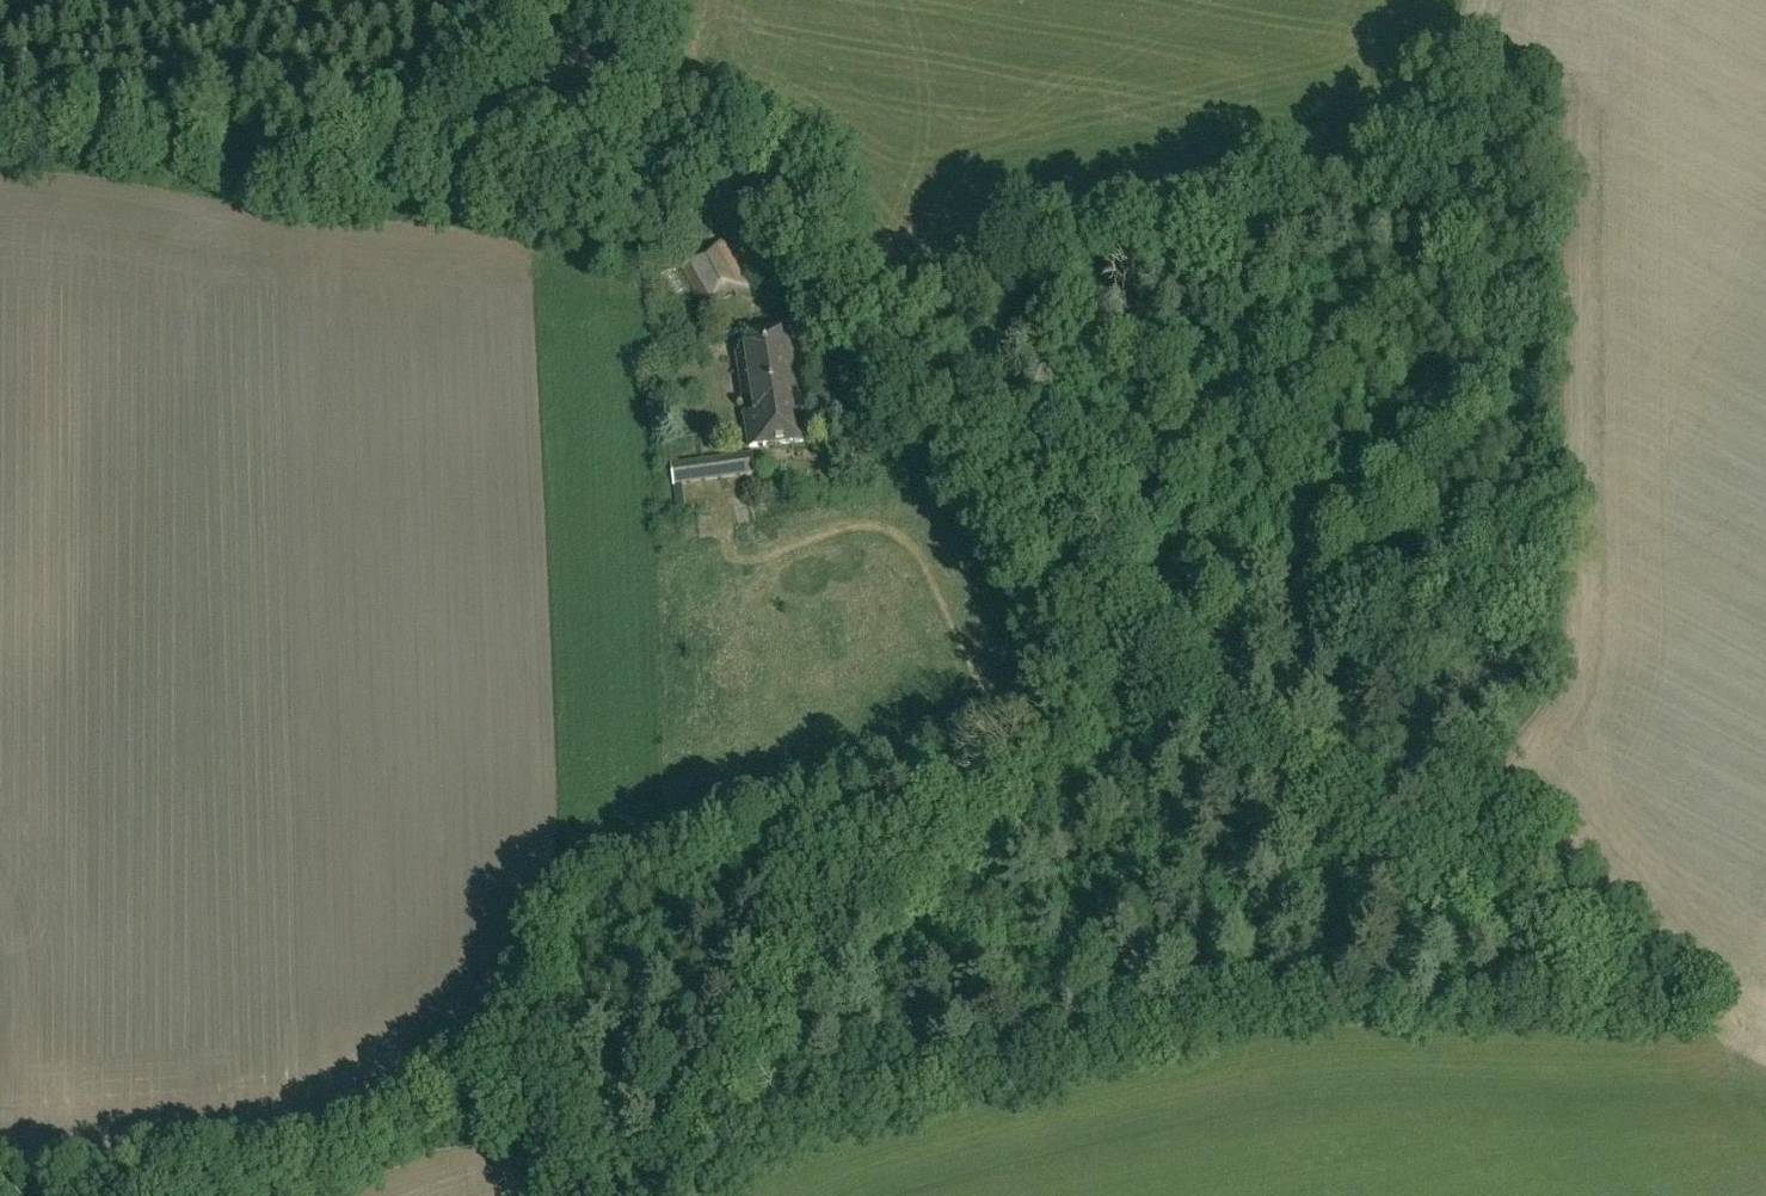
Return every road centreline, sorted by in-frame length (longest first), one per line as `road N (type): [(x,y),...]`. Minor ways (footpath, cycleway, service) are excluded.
road 1 (track): [(0,127),(398,149),(501,142),(619,119),(690,144),(779,190),(833,242),(1093,609),(1110,655),(1094,708),(923,861),(832,955),(749,1064),(674,1195)]
road 2 (track): [(630,121),(618,85),(632,0)]

